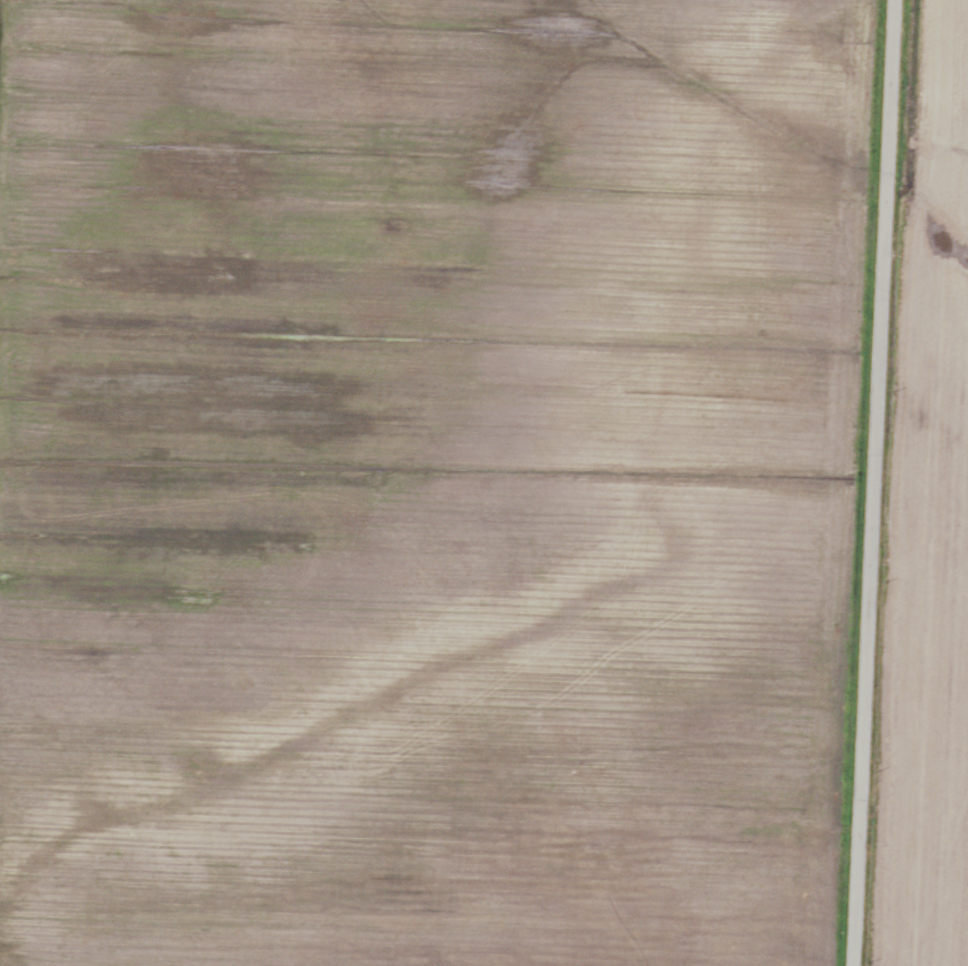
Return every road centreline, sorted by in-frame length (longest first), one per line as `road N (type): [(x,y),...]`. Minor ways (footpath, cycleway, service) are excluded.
road 1 (residential): [(853,965),(893,0)]

